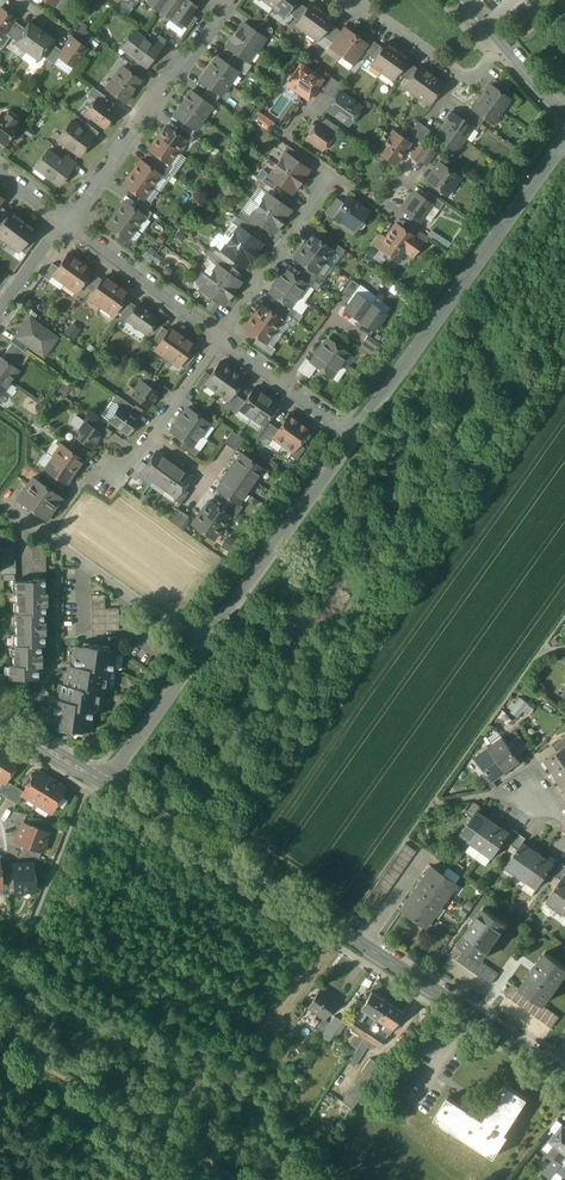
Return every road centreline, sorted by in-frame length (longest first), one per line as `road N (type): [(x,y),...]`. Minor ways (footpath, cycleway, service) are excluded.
road 1 (tertiary): [(352,433),(106,781)]
road 2 (tertiary): [(564,137),(352,433)]
road 3 (tertiary): [(564,1077),(281,891)]
road 4 (residential): [(68,222),(223,2)]
road 5 (tertiary): [(106,781),(281,891)]
road 6 (residential): [(220,338),(334,176)]
road 7 (residential): [(220,338),(68,222)]
road 8 (residential): [(352,433),(220,338)]
road 9 (residential): [(329,0),(350,16),(381,19),(461,75)]
road 10 (tertiary): [(468,0),(564,113)]
road 11 (tertiary): [(0,720),(106,781)]

